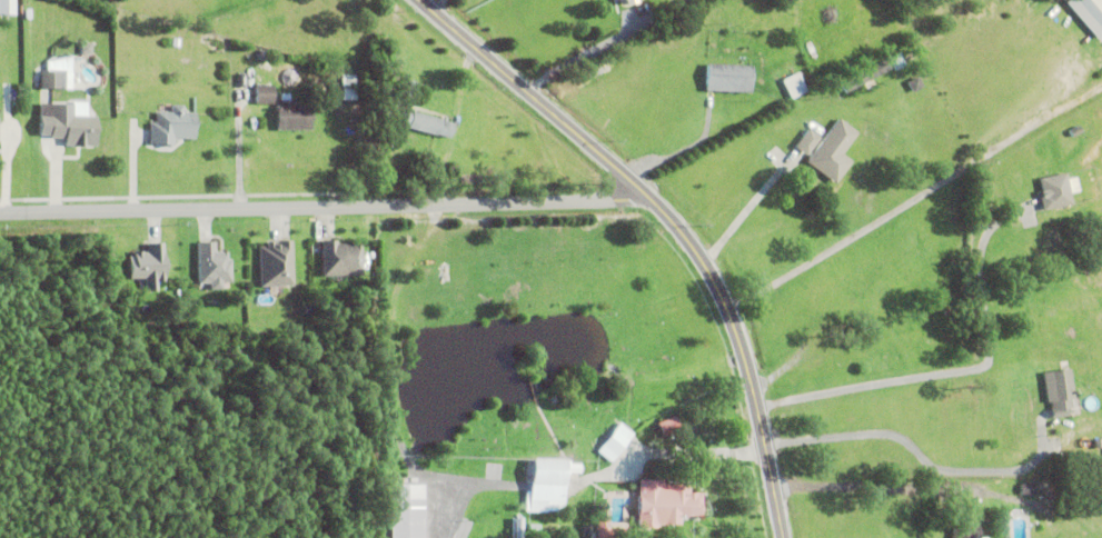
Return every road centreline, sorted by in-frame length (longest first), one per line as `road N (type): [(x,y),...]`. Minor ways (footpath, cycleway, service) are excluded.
road 1 (tertiary): [(421,0),(655,200),(697,253),(747,362),(783,537)]
road 2 (residential): [(0,211),(655,200)]

